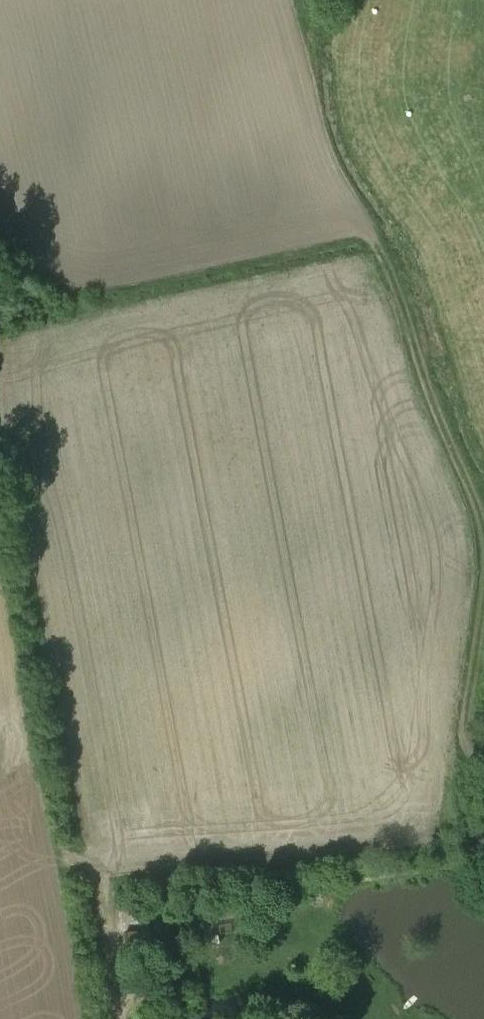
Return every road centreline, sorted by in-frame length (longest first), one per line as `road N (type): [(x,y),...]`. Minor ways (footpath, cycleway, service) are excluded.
road 1 (track): [(120,1018),(97,888)]

